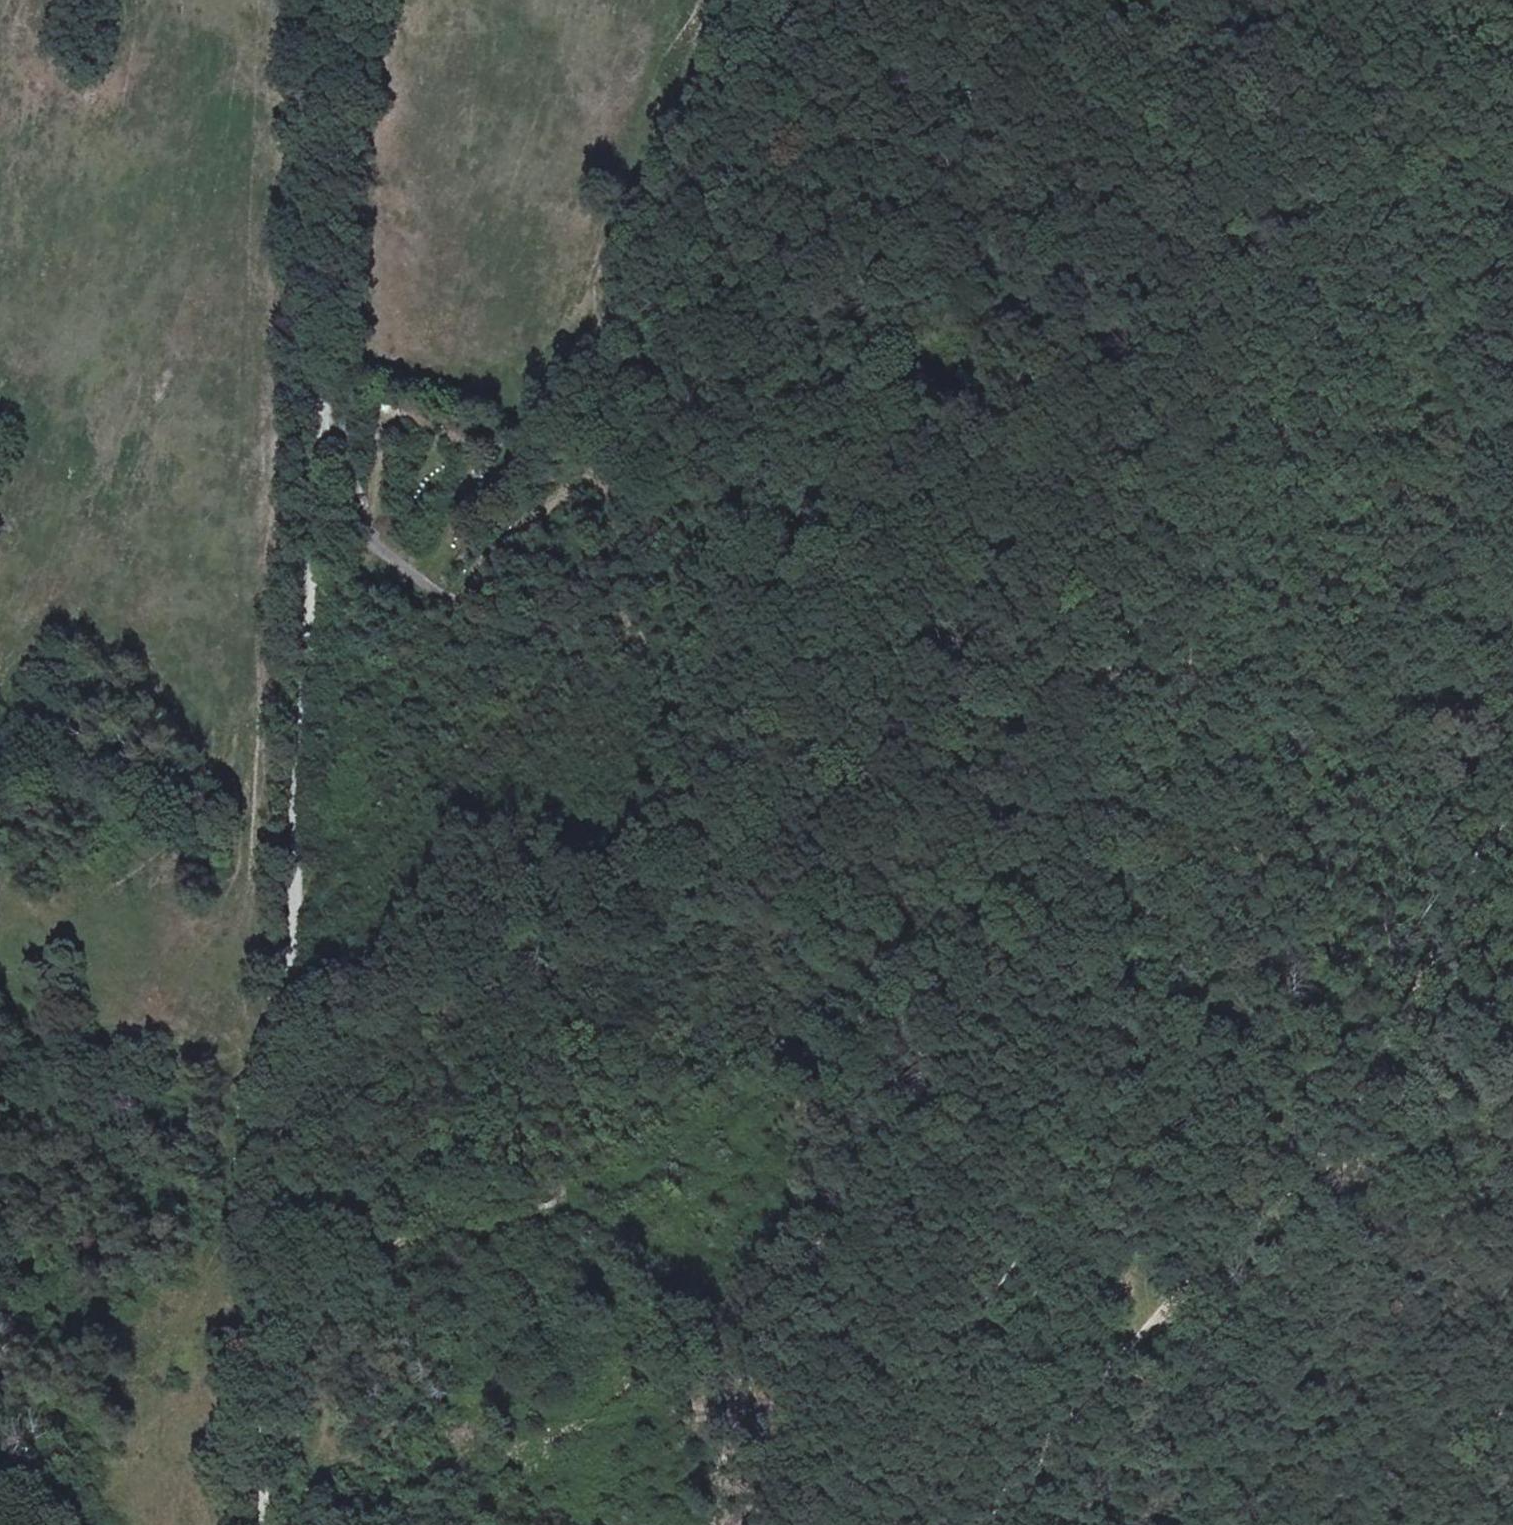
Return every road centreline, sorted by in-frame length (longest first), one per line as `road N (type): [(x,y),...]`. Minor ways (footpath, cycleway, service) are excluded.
road 1 (track): [(251,1524),(247,1434),(276,1178),(276,1034),(296,899),(319,399),(325,0)]
road 2 (track): [(1512,806),(1487,838),(1382,1071),(1339,1142),(1183,1293),(985,1524)]

